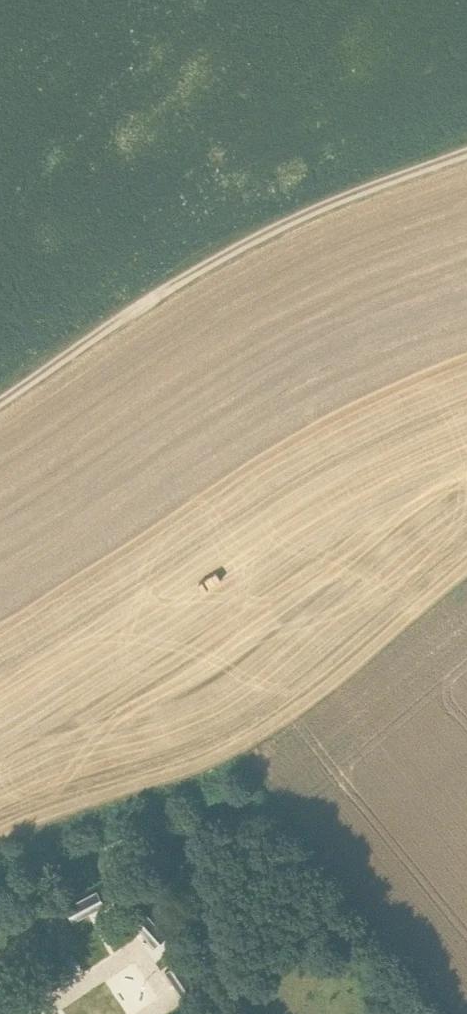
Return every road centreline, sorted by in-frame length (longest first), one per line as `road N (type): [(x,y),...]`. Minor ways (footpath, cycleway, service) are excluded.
road 1 (track): [(466,150),(352,194),(0,403)]

